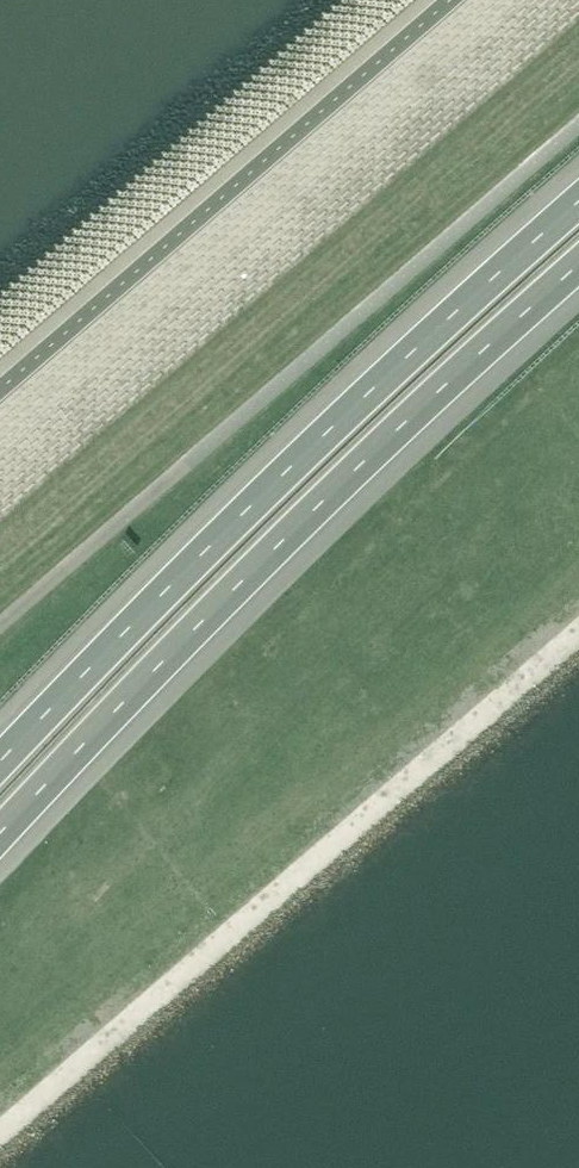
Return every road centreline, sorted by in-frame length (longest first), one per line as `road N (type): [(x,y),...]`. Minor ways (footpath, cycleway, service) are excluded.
road 1 (motorway): [(0,840),(578,269)]
road 2 (motorway): [(578,202),(384,377),(0,763)]

